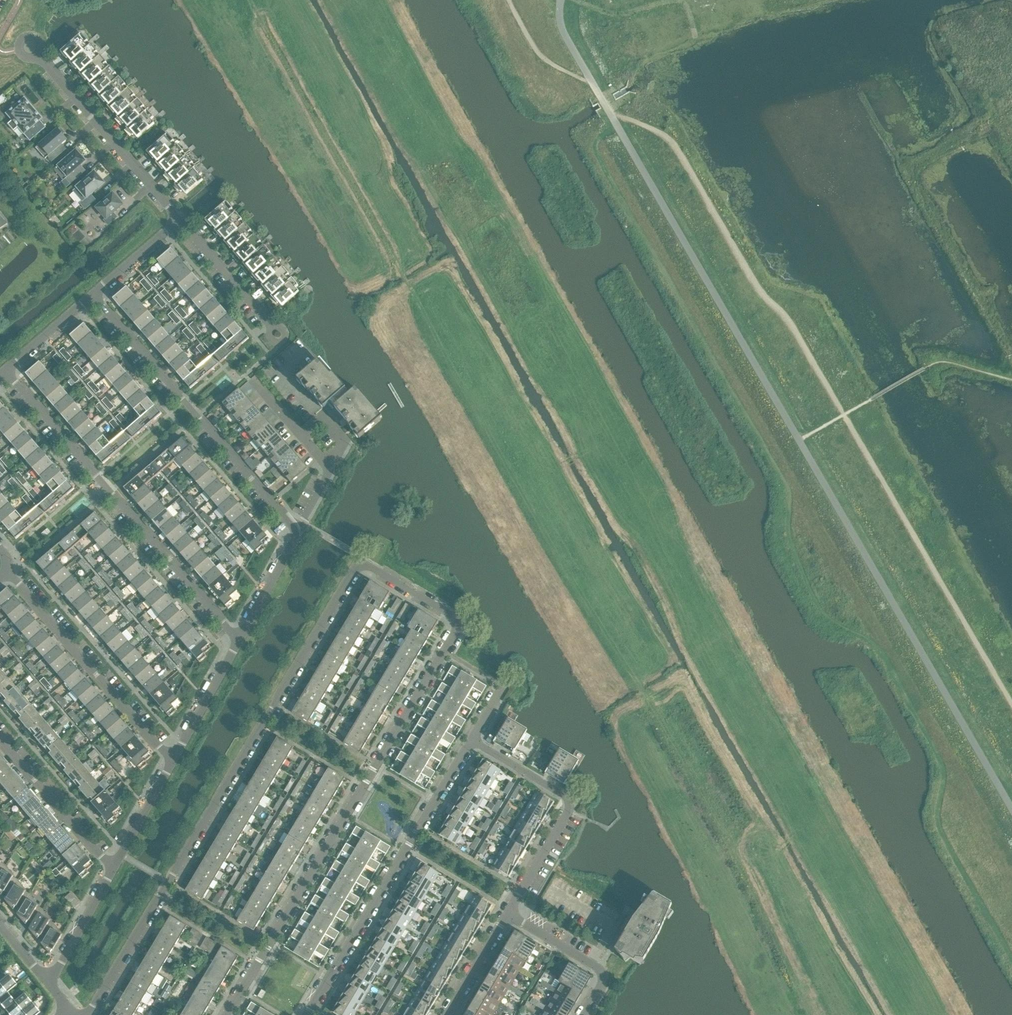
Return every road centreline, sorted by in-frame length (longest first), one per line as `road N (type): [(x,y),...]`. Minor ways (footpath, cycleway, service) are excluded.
road 1 (residential): [(227,1014),(455,632),(450,613),(371,566),(356,567)]
road 2 (residential): [(89,1014),(356,567)]
road 3 (residential): [(239,641),(5,370)]
road 4 (residential): [(307,1014),(471,740)]
road 5 (residential): [(295,530),(93,295)]
road 6 (residential): [(8,571),(172,762)]
road 7 (residential): [(507,914),(571,804),(471,740)]
road 8 (residential): [(179,220),(40,55)]
road 9 (residential): [(113,869),(0,736)]
road 10 (residential): [(583,1014),(601,985),(600,969),(507,914)]
road 11 (track): [(696,38),(689,13),(675,2),(624,14),(575,0)]
road 12 (residential): [(273,327),(179,220)]
road 13 (residential): [(172,762),(239,641)]
road 14 (residential): [(50,985),(113,869)]
road 15 (residential): [(239,641),(295,530)]
road 16 (residential): [(113,869),(172,762)]

